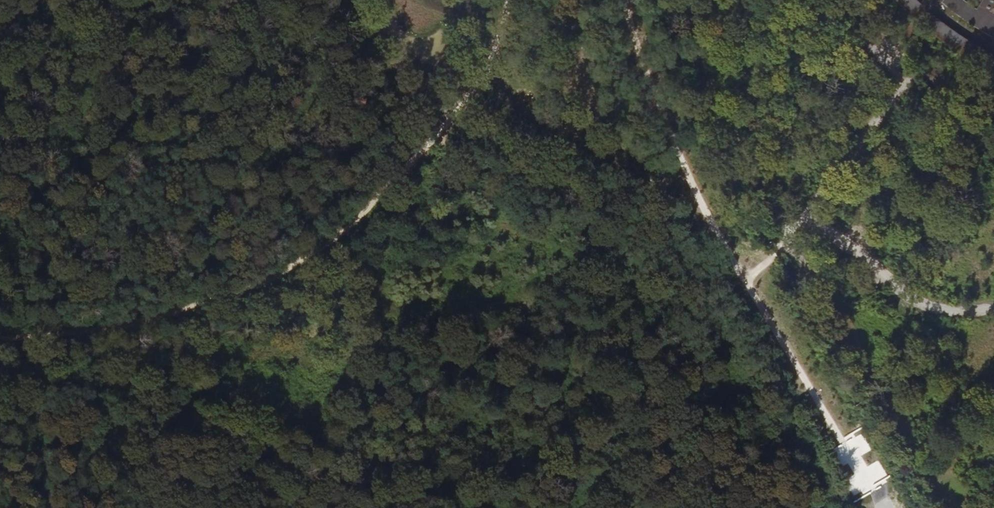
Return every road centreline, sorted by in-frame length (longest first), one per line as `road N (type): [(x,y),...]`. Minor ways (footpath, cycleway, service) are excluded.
road 1 (track): [(0,335),(147,321),(247,290),(328,253),(466,90)]

